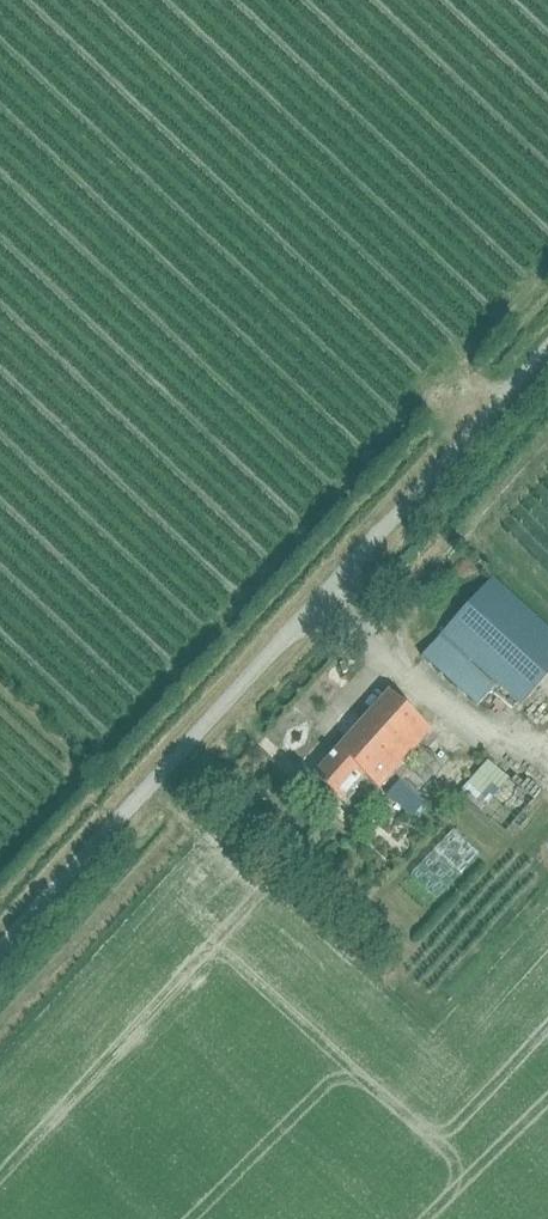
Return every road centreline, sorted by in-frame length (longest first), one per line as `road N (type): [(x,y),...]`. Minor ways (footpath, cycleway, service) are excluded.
road 1 (unclassified): [(0,950),(547,347)]

